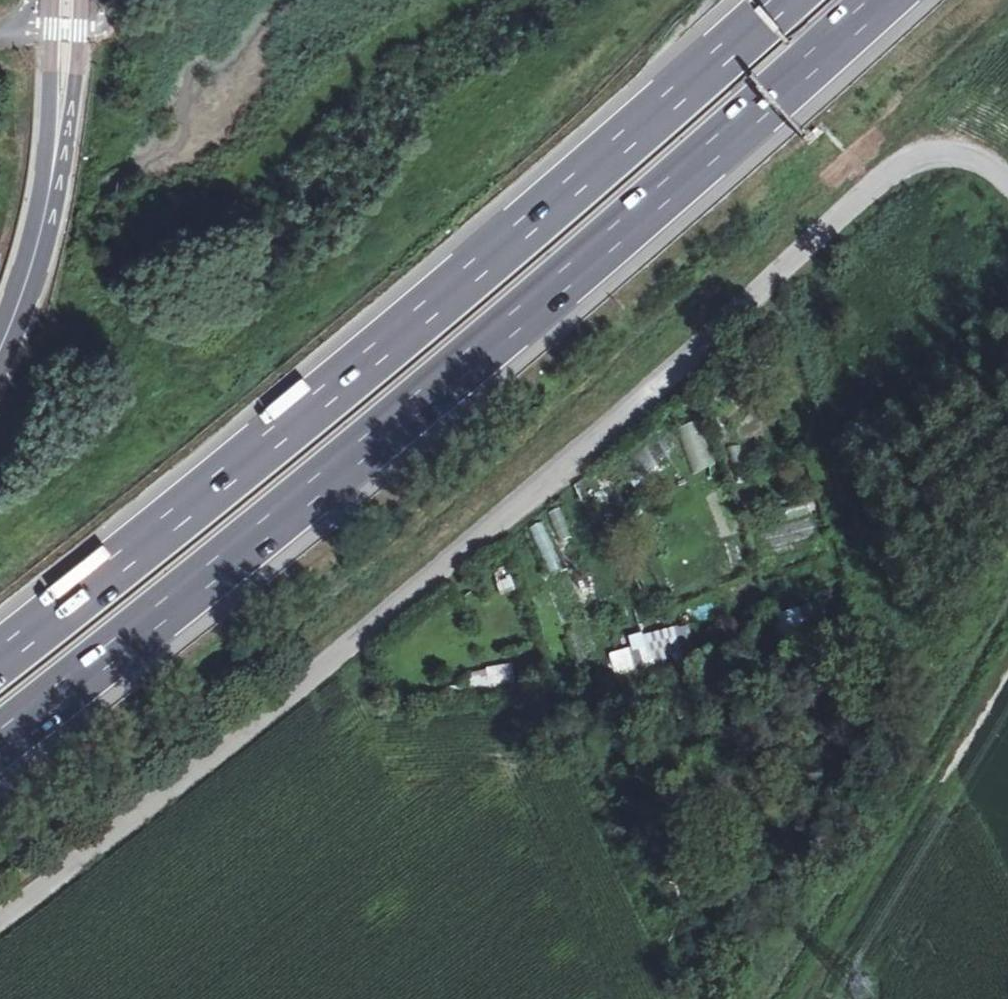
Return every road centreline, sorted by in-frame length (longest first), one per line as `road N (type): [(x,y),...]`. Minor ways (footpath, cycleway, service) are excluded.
road 1 (unclassified): [(1007,187),(964,149),(894,159),(769,283),(286,716),(0,921)]
road 2 (motorway): [(0,741),(471,358),(882,0)]
road 3 (motorway): [(785,0),(427,312),(0,659)]
road 4 (secondary): [(0,352),(26,284),(61,131),(70,0)]

